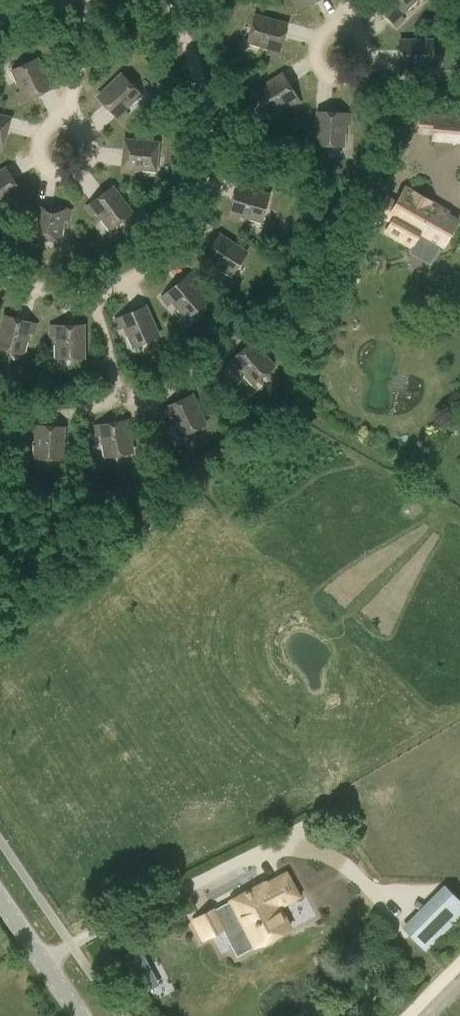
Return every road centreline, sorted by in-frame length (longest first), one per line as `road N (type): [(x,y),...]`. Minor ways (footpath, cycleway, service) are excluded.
road 1 (unclassified): [(80,1015),(0,898)]

